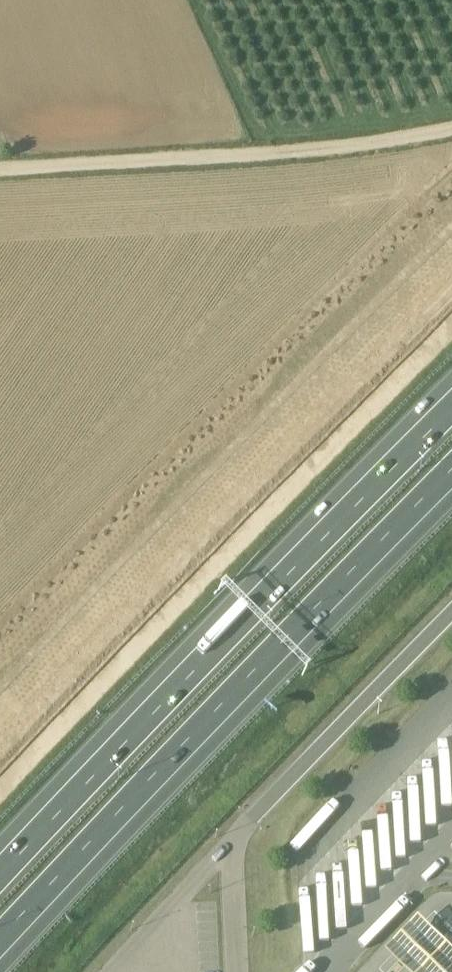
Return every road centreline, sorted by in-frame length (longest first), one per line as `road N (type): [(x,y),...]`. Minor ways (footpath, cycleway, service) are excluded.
road 1 (motorway): [(0,949),(451,479)]
road 2 (motorway): [(451,400),(0,865)]
road 3 (track): [(0,167),(207,156),(451,124)]

